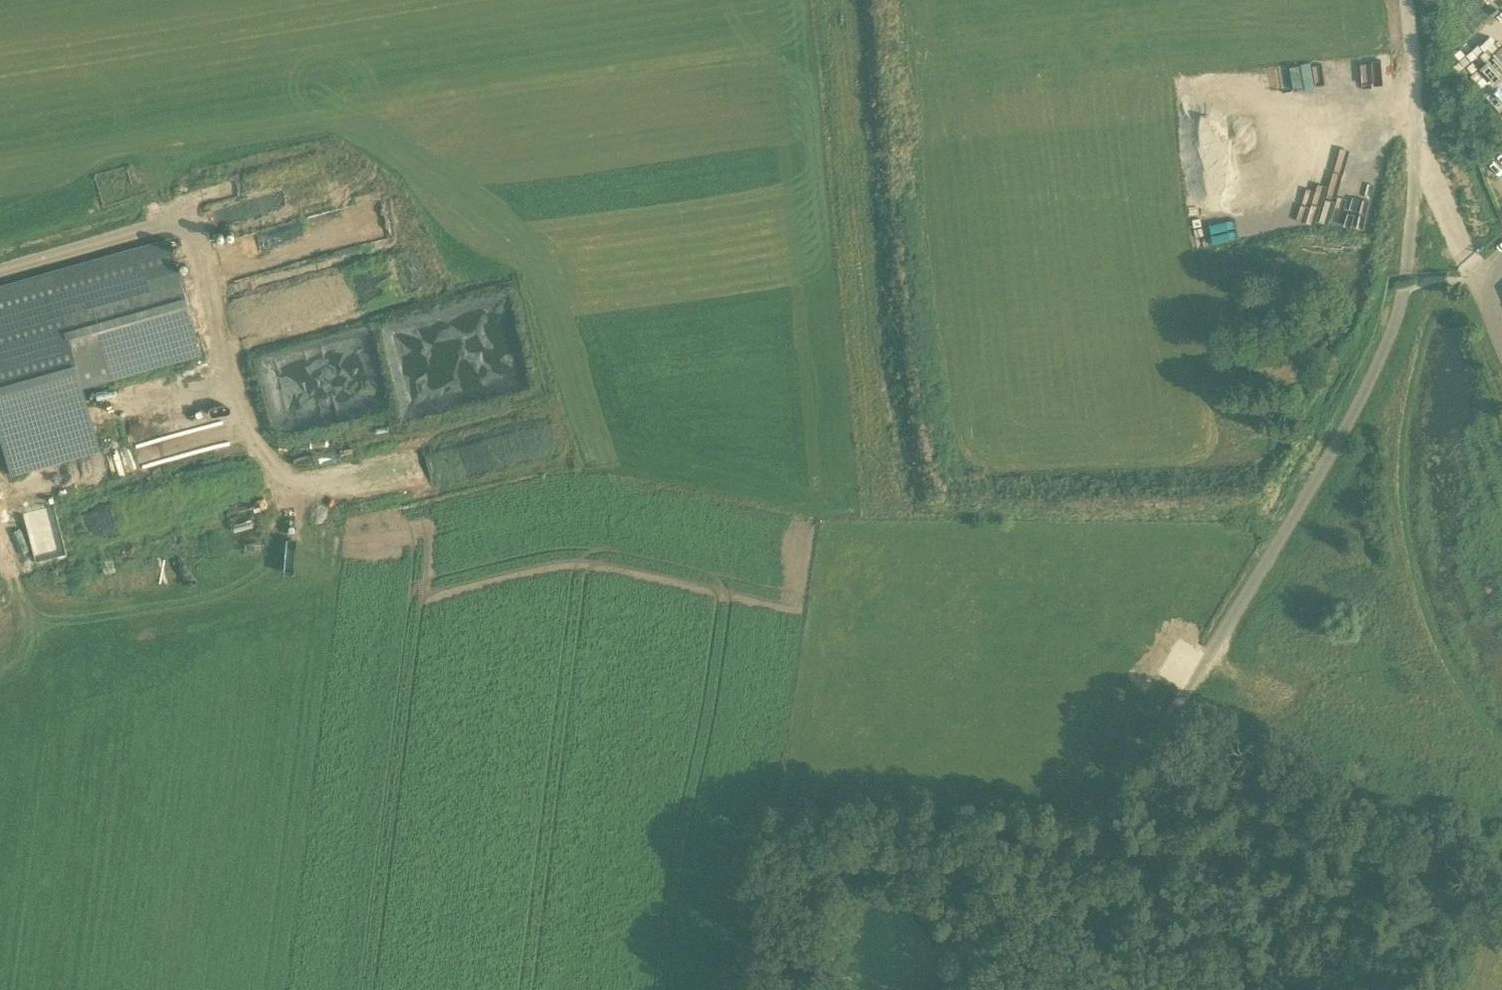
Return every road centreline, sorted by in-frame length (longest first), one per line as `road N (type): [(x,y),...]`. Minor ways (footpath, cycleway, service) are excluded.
road 1 (unclassified): [(1005,989),(1288,529),(1363,394),(1404,292)]

